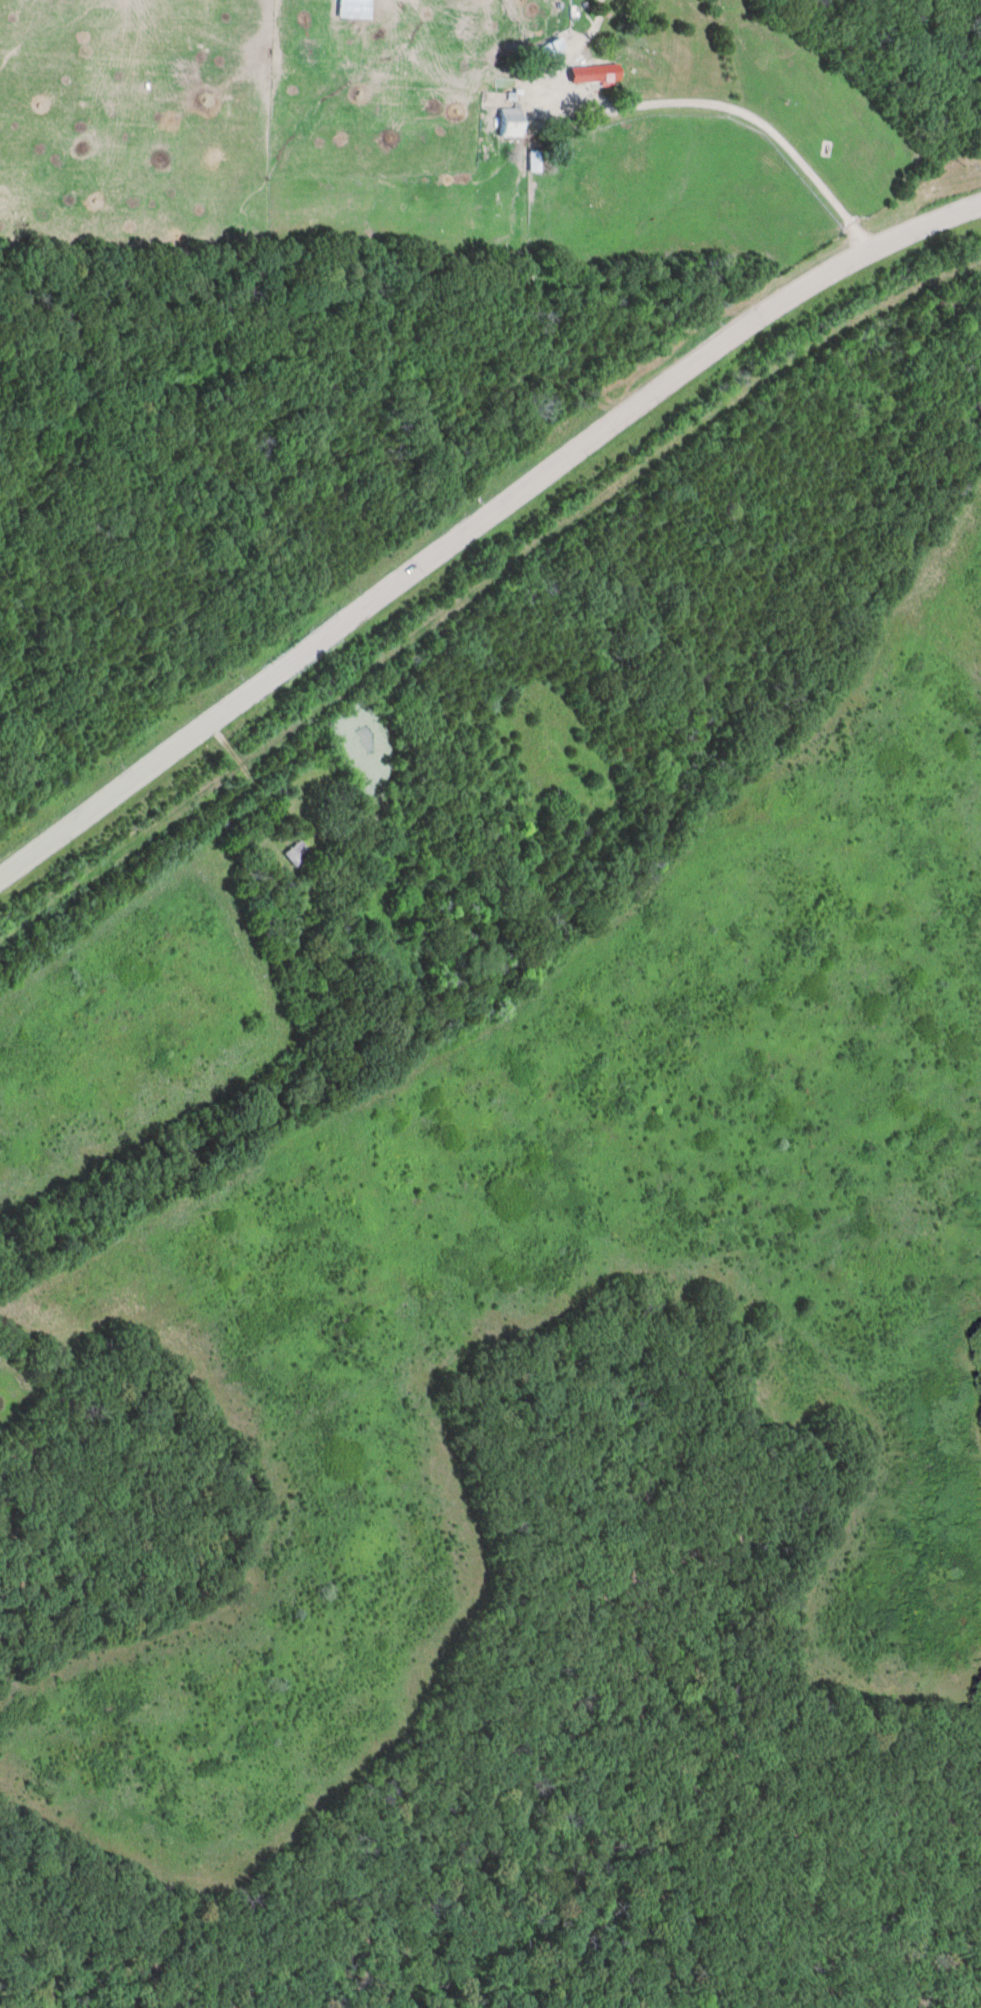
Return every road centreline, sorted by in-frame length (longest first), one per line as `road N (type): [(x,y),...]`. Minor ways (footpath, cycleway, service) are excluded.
road 1 (tertiary): [(0,878),(796,290),(980,205)]
road 2 (residential): [(871,250),(761,127),(698,97),(597,100)]

